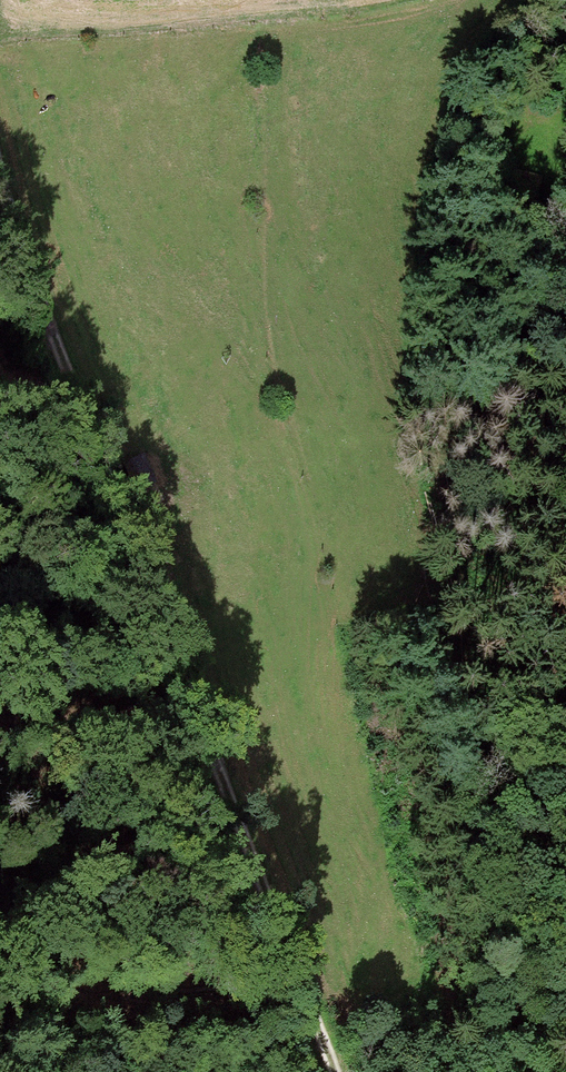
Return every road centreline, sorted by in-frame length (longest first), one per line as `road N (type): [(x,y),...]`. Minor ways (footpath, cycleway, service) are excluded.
road 1 (track): [(565,1036),(474,772),(427,585),(397,452),(394,350),(408,140),(426,105),(552,0)]
road 2 (track): [(0,181),(332,1071)]

